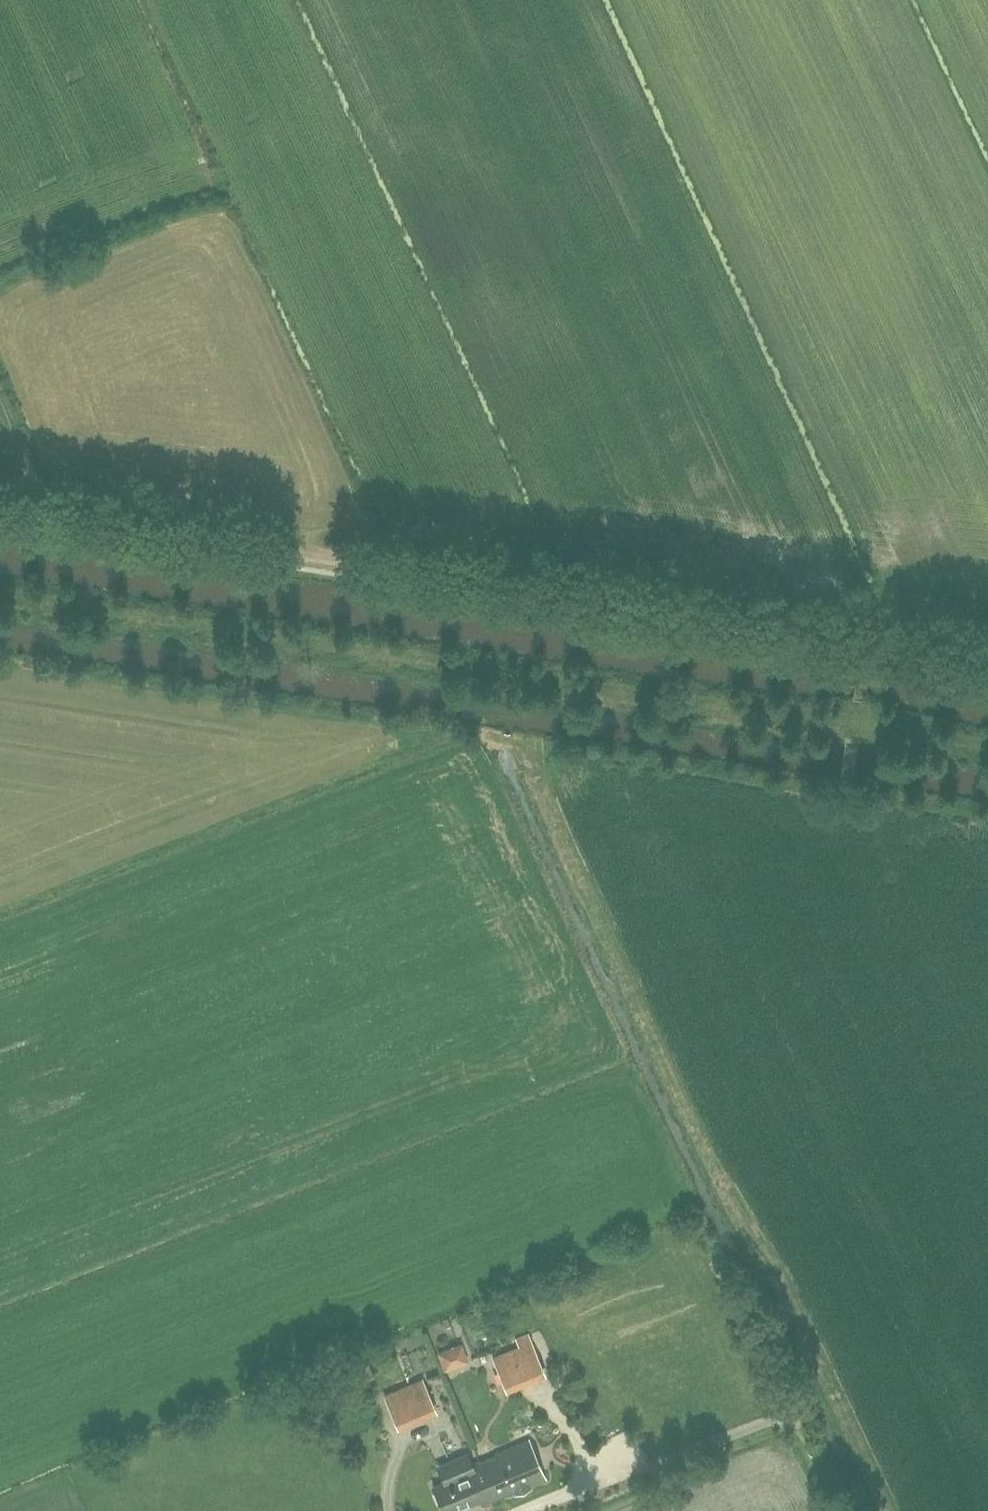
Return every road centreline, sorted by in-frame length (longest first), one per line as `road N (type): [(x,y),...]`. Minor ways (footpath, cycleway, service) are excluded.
road 1 (track): [(987,660),(0,510)]
road 2 (track): [(846,1510),(805,1436),(778,1421),(547,1510)]

